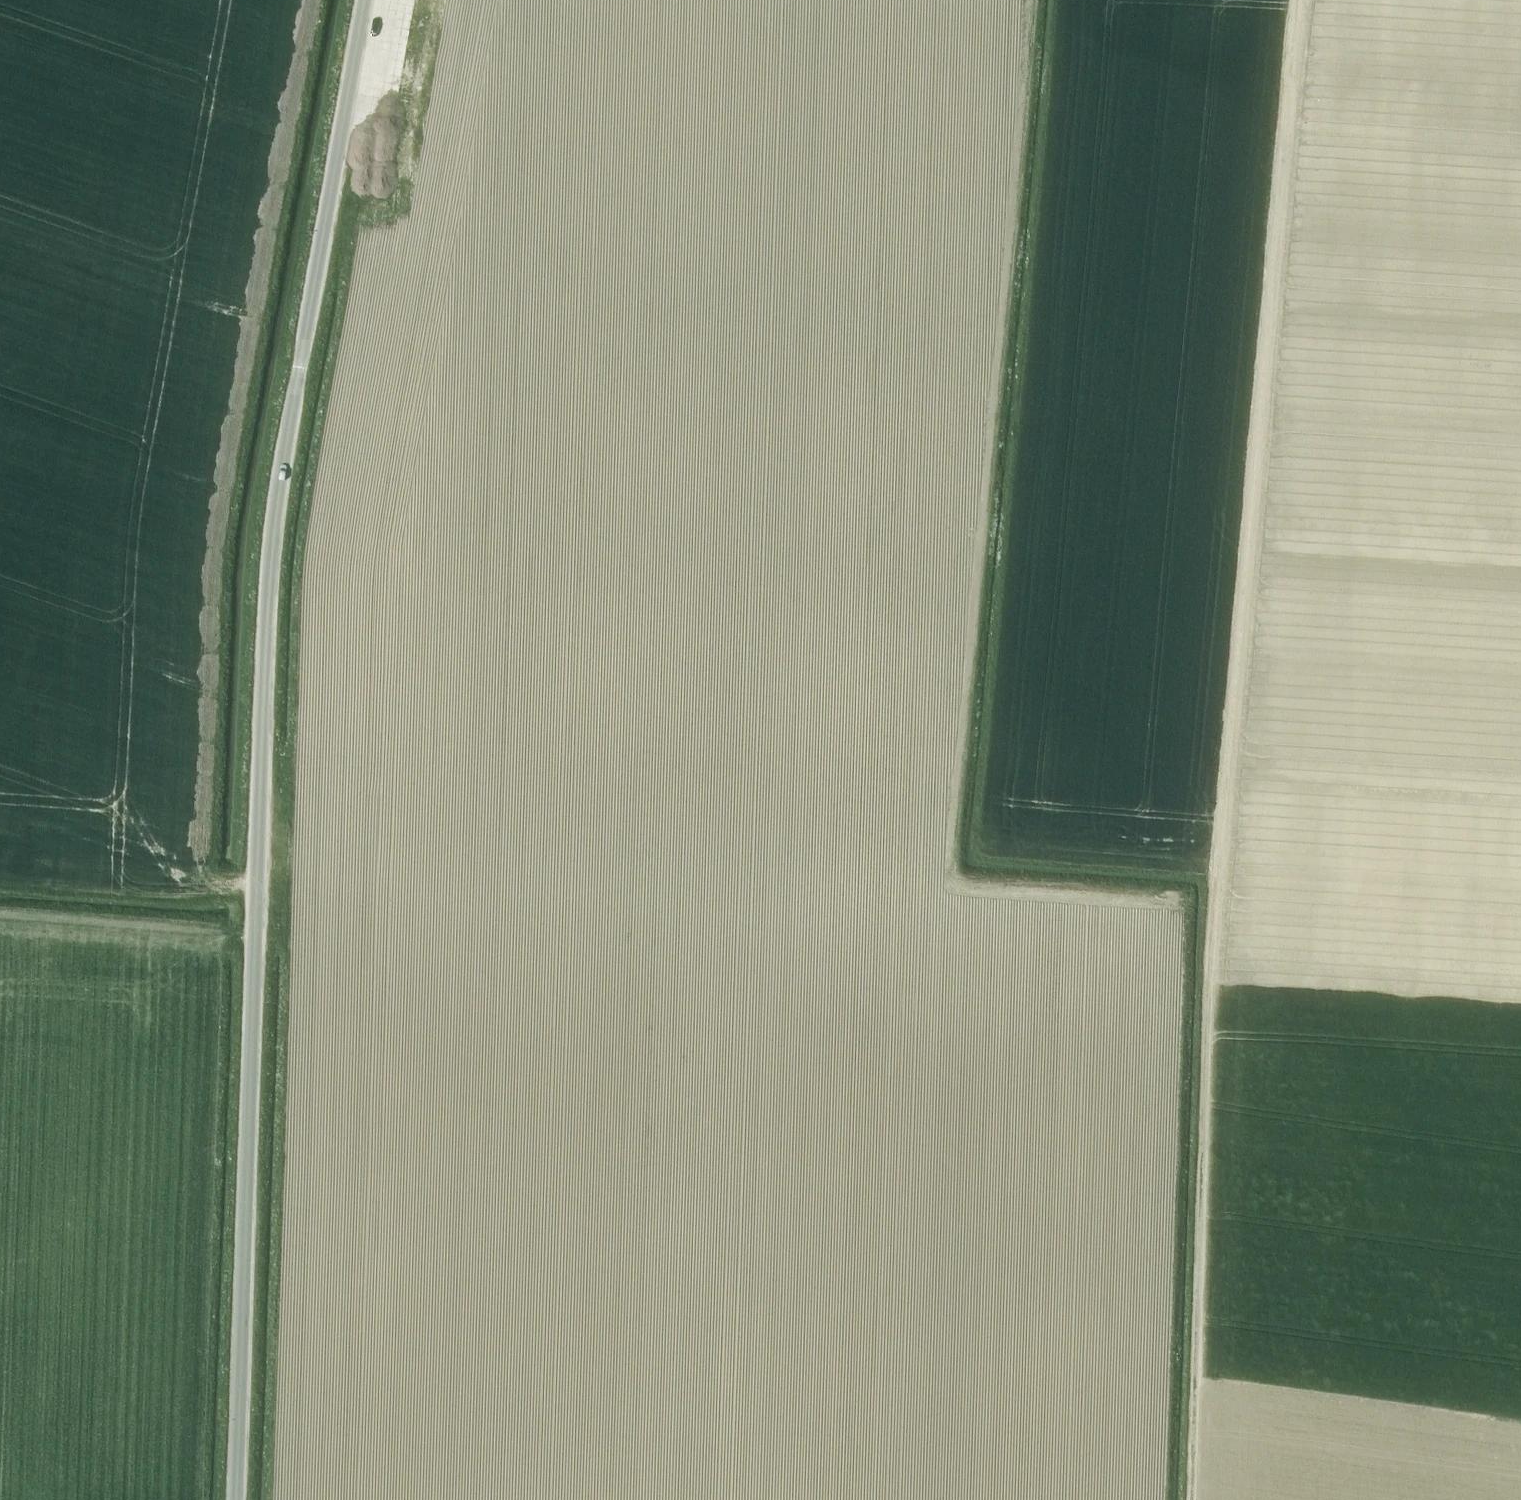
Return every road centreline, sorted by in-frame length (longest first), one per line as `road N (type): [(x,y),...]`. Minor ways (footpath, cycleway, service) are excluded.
road 1 (tertiary): [(233,1499),(273,512),(364,0)]
road 2 (track): [(1188,1499),(1212,836),(1290,0)]

